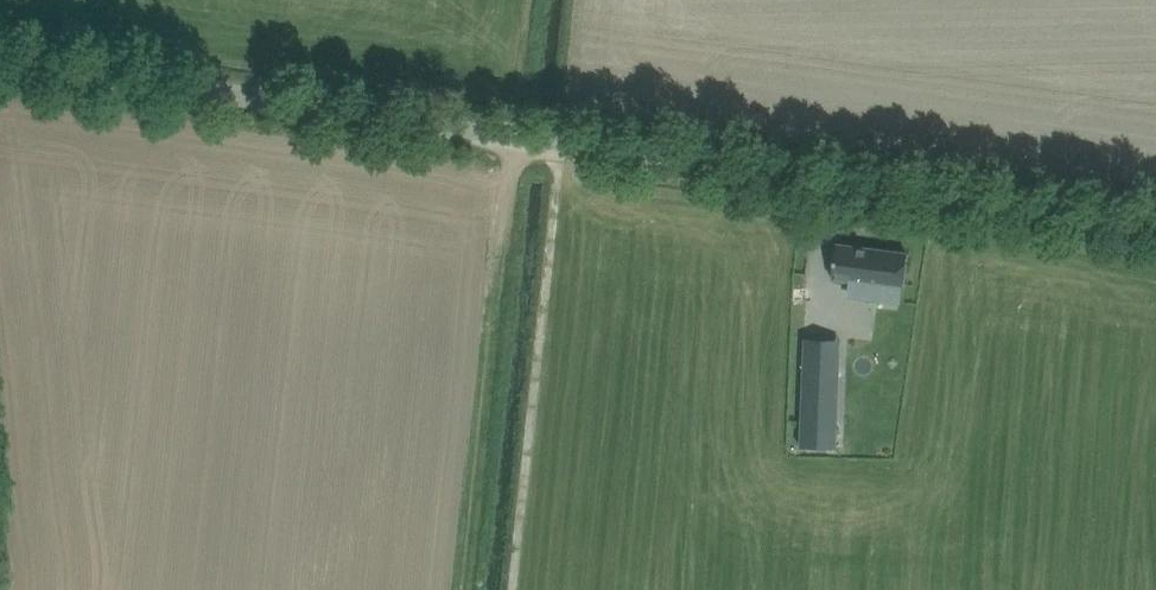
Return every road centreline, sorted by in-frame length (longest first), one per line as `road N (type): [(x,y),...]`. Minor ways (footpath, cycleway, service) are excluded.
road 1 (unclassified): [(1155,230),(0,57)]

